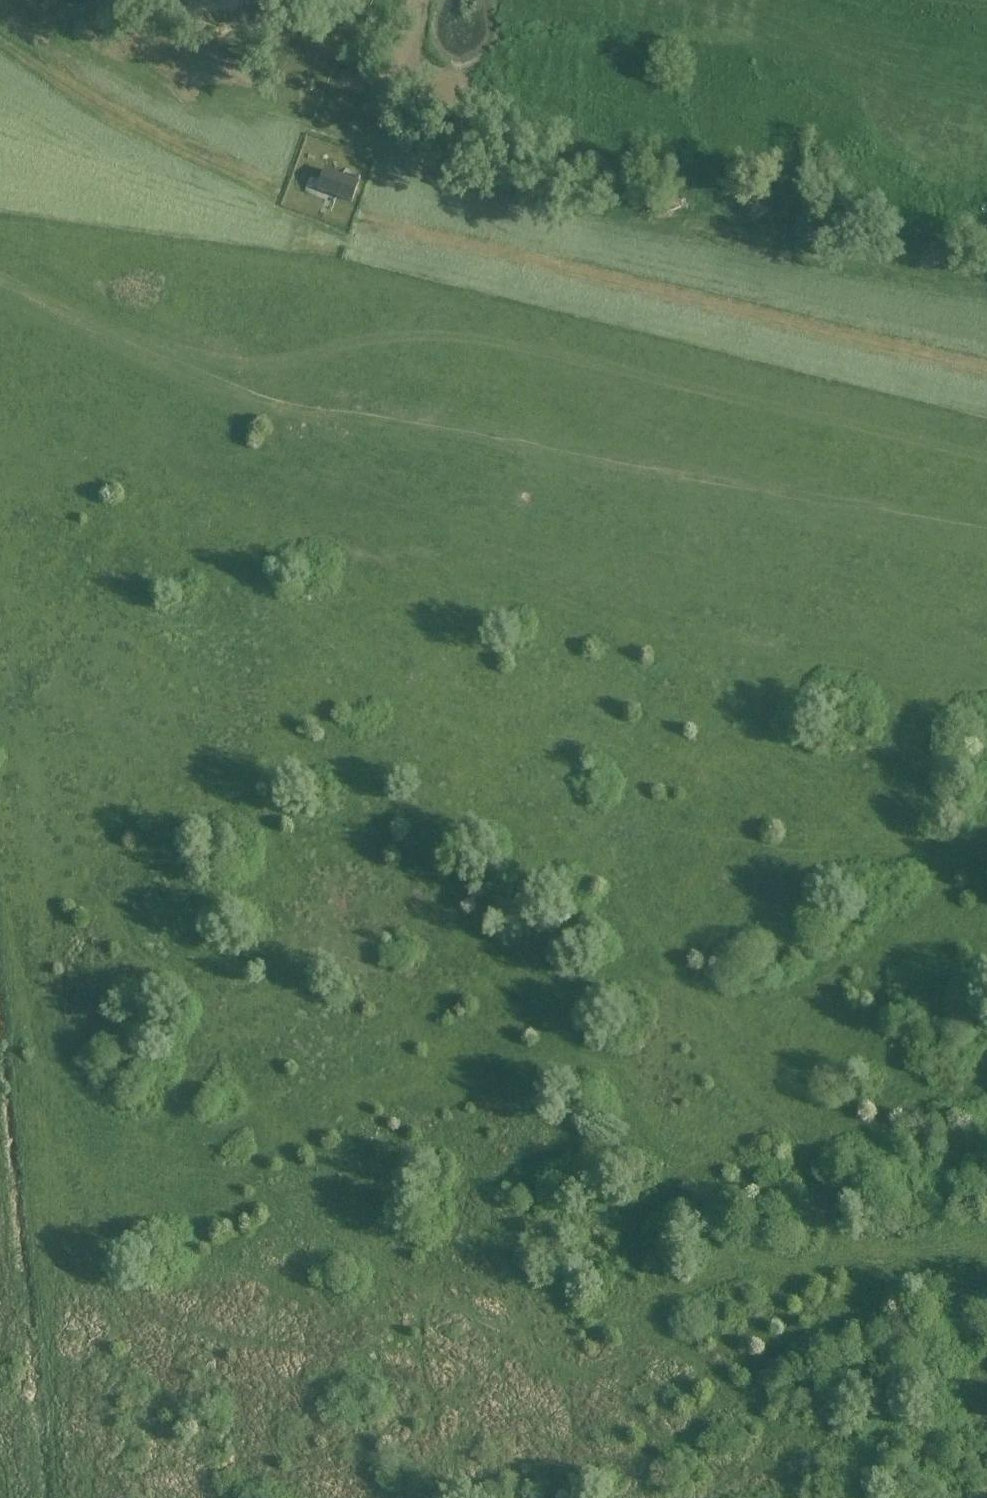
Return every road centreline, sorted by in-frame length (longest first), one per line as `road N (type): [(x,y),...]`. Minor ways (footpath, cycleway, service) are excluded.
road 1 (track): [(0,68),(170,181),(366,242),(986,398)]

